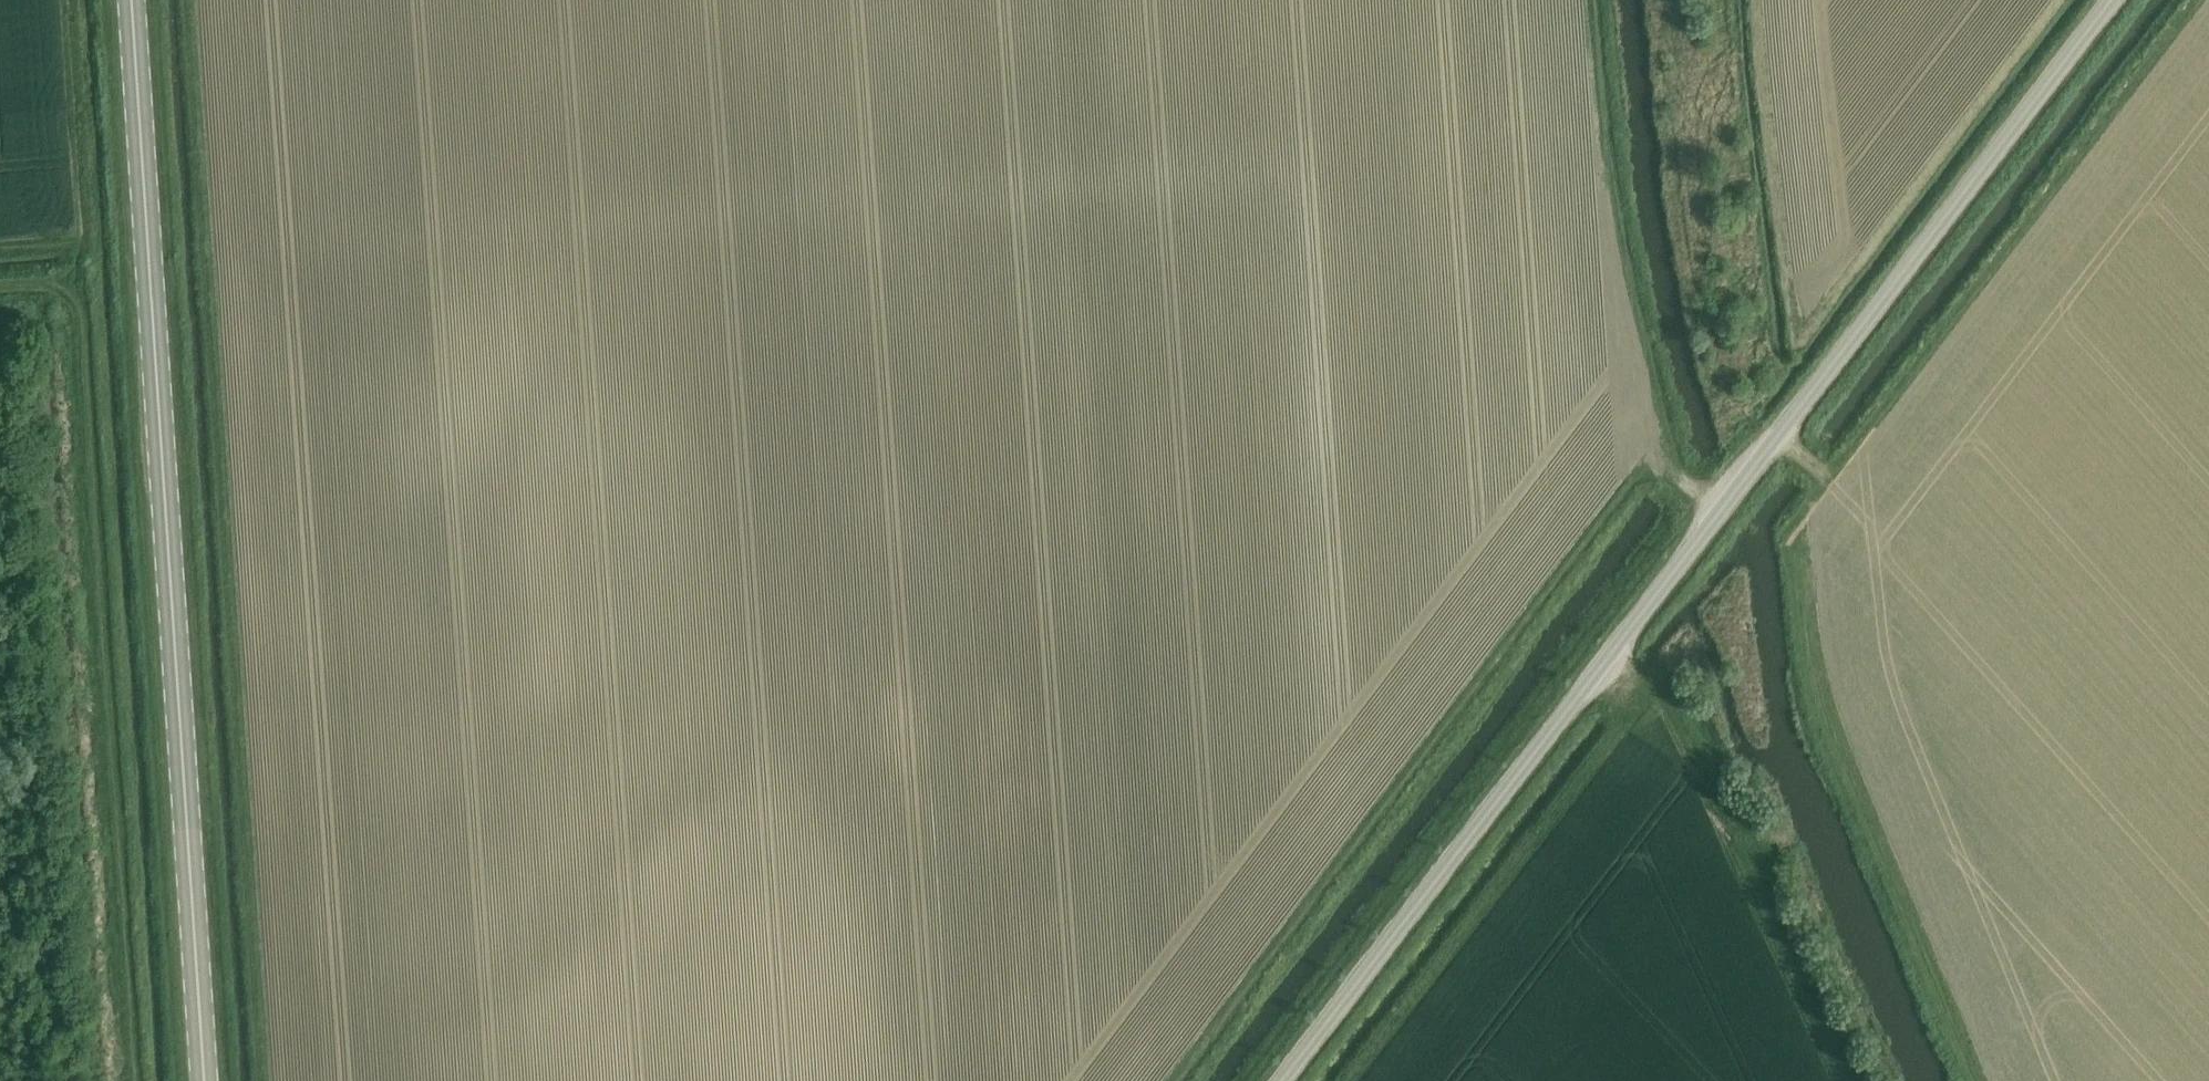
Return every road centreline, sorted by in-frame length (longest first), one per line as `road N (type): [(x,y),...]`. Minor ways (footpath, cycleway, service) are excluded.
road 1 (unclassified): [(1284,1080),(2112,0)]
road 2 (secondary): [(204,1080),(133,0)]

